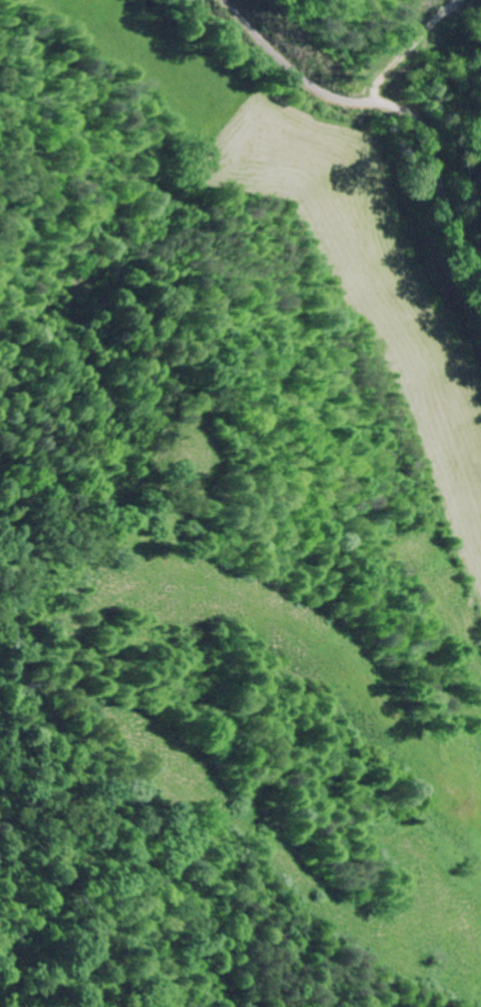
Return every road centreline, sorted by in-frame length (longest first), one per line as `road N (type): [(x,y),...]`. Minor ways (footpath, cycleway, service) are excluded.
road 1 (residential): [(480,263),(458,230),(431,141),(412,117),(322,91),(222,0)]

